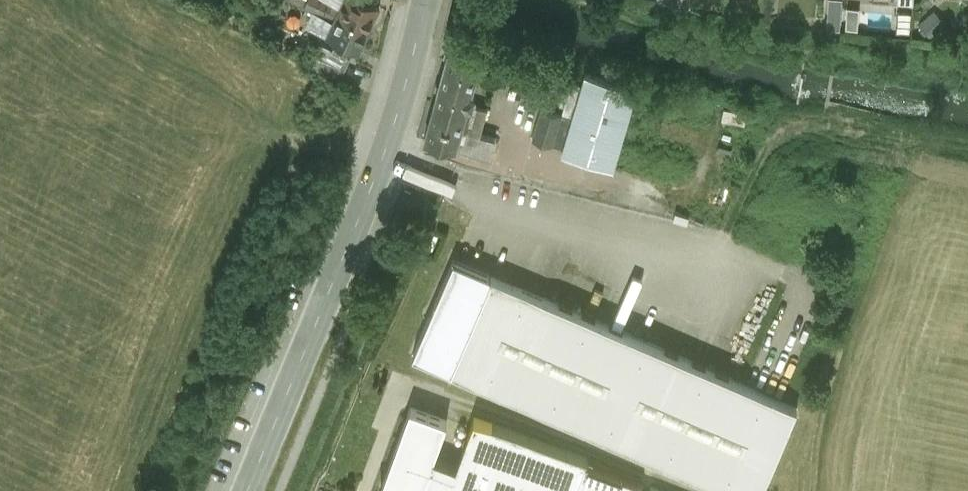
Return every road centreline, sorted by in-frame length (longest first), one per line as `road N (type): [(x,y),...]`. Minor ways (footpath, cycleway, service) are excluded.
road 1 (tertiary): [(251,490),(384,166),(425,0)]

